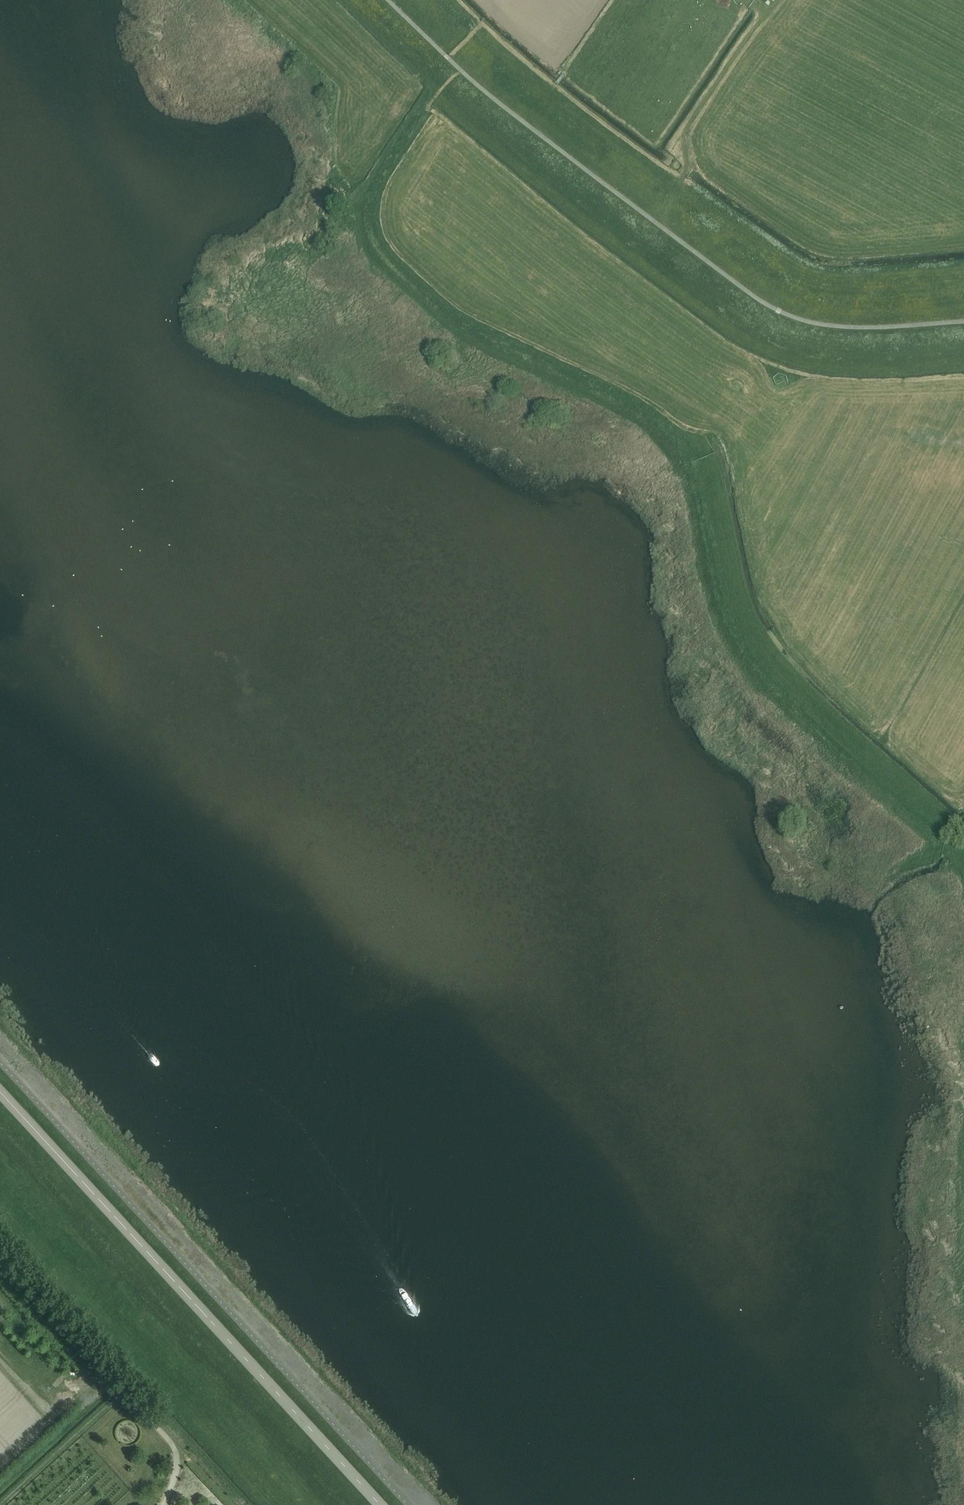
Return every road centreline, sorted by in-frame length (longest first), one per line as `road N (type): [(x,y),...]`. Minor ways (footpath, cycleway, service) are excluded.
road 1 (tertiary): [(0,1093),(380,1504)]
road 2 (track): [(692,471),(736,628),(794,697),(963,856)]
road 3 (unclassified): [(0,1259),(118,1386)]

